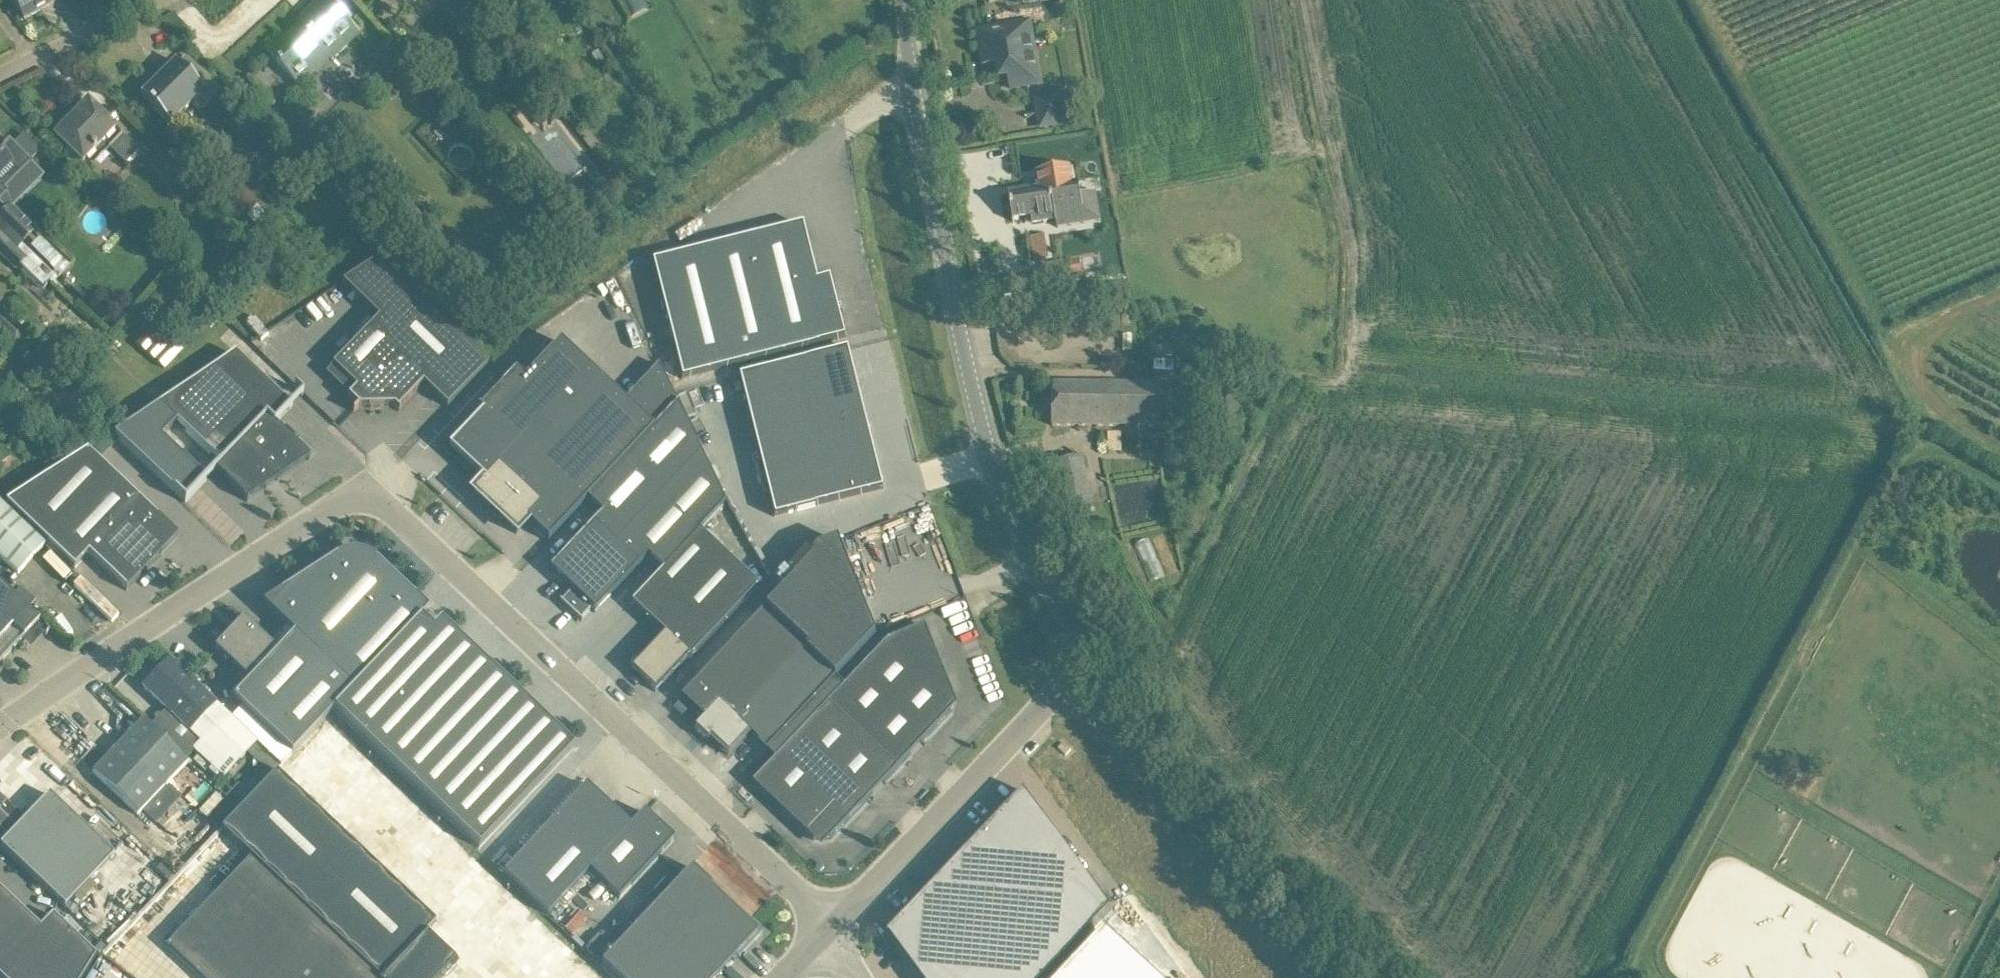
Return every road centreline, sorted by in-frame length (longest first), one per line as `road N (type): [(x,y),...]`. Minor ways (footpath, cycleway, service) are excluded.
road 1 (unclassified): [(0,724),(336,506),(373,501),(827,927)]
road 2 (unclassified): [(1092,650),(1008,504),(987,440),(913,87),(903,0)]
road 3 (unclassified): [(1358,977),(1211,823),(1092,650)]
road 4 (unclassified): [(827,927),(1092,650)]
road 5 (residential): [(0,71),(156,0)]

